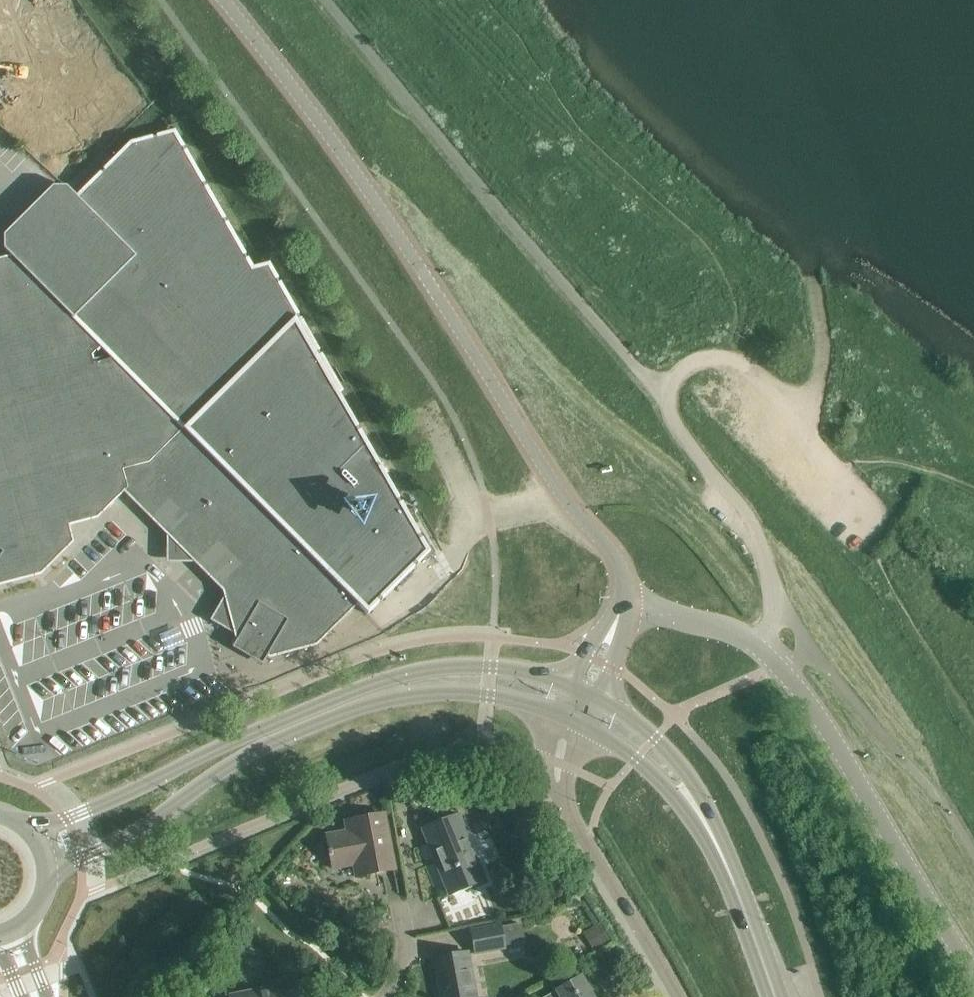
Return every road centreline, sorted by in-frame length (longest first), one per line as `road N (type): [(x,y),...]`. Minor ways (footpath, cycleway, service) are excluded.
road 1 (secondary): [(622,608),(623,573),(613,554),(555,484),(390,221),(225,0)]
road 2 (secondary): [(574,689),(494,667),(390,679),(31,833)]
road 3 (secondary): [(47,873),(147,824),(254,749),(376,703),(450,691),(564,714)]
road 4 (unclassified): [(764,651),(773,596),(762,548),(736,499),(673,423),(668,400),(680,373),(712,356),(748,366),(818,469)]
road 5 (tertiary): [(973,968),(815,707),(764,651)]
road 6 (residential): [(568,814),(680,996)]
road 7 (track): [(867,534),(973,710)]
road 8 (secondary): [(716,844),(692,787),(655,737),(601,702)]
road 9 (secondary): [(590,729),(636,759),(716,844)]
road 10 (secondary): [(775,996),(716,844)]
road 11 (track): [(811,275),(820,361),(811,389),(786,415)]
road 12 (tertiary): [(764,651),(710,625),(622,608)]

